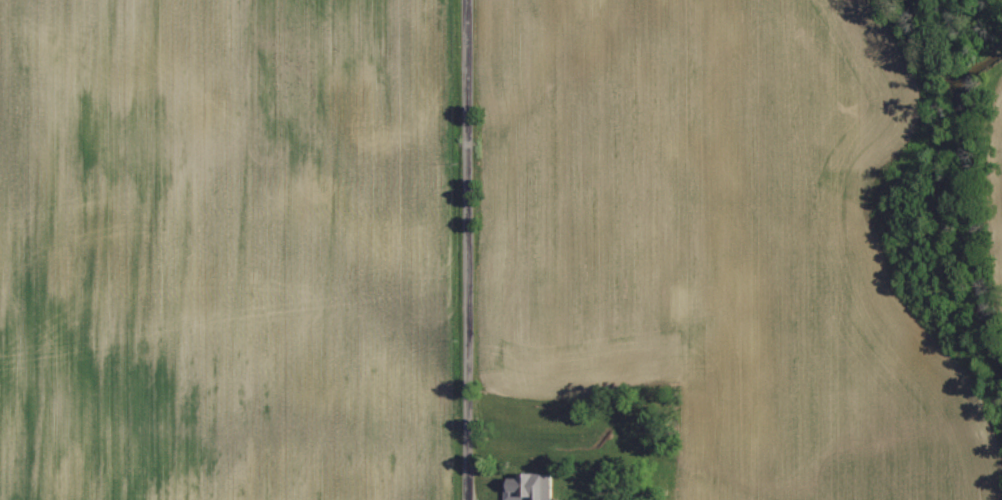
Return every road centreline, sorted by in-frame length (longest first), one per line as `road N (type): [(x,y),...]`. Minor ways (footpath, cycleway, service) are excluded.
road 1 (residential): [(468,499),(467,0)]

